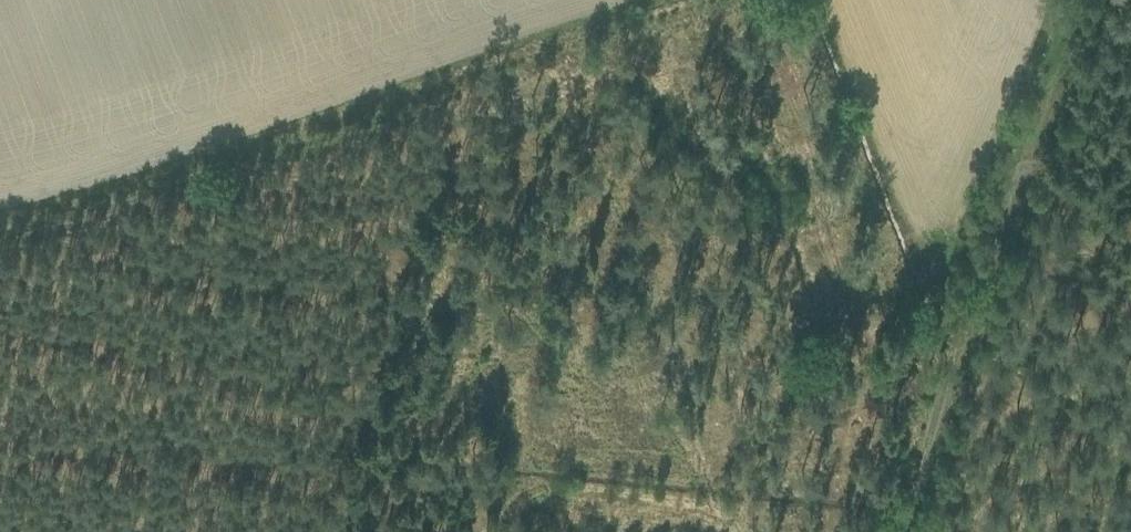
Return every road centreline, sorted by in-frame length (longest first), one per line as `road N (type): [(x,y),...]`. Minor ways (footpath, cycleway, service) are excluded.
road 1 (track): [(1130,294),(1025,130),(883,531)]

